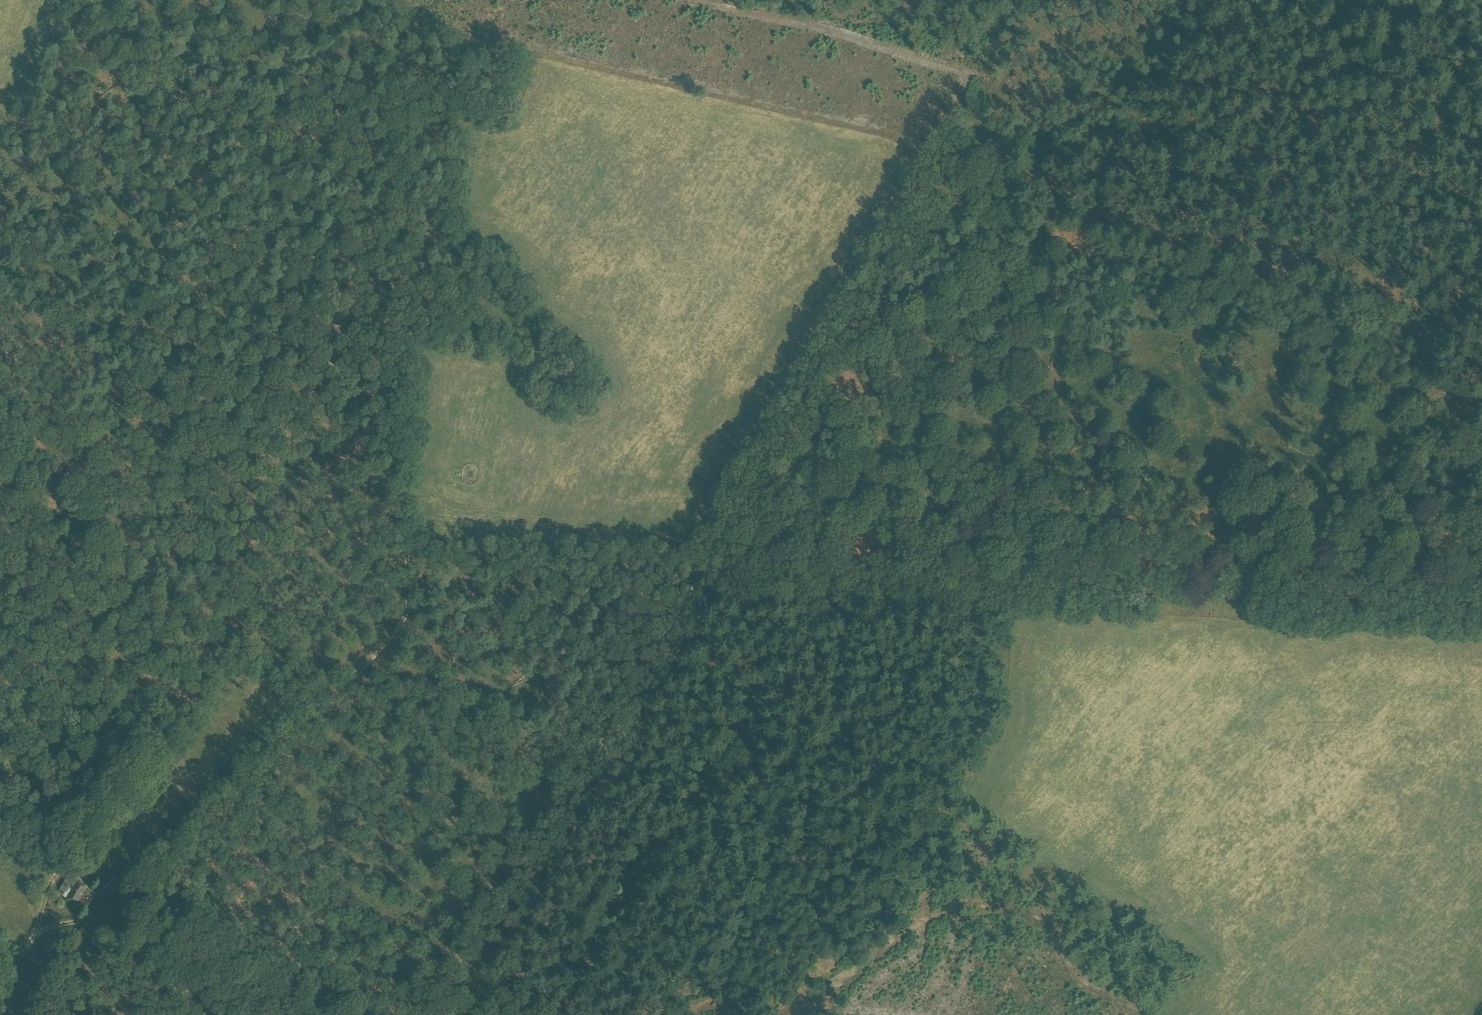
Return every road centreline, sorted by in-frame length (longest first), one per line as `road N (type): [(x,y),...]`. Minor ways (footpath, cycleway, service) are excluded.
road 1 (track): [(454,1014),(1060,0)]
road 2 (track): [(1481,608),(425,563)]
road 3 (track): [(0,265),(423,481),(425,563),(414,635),(156,914)]
road 4 (track): [(45,941),(65,928),(156,914),(321,1014)]
road 5 (track): [(60,872),(42,911),(45,941),(0,1014)]

